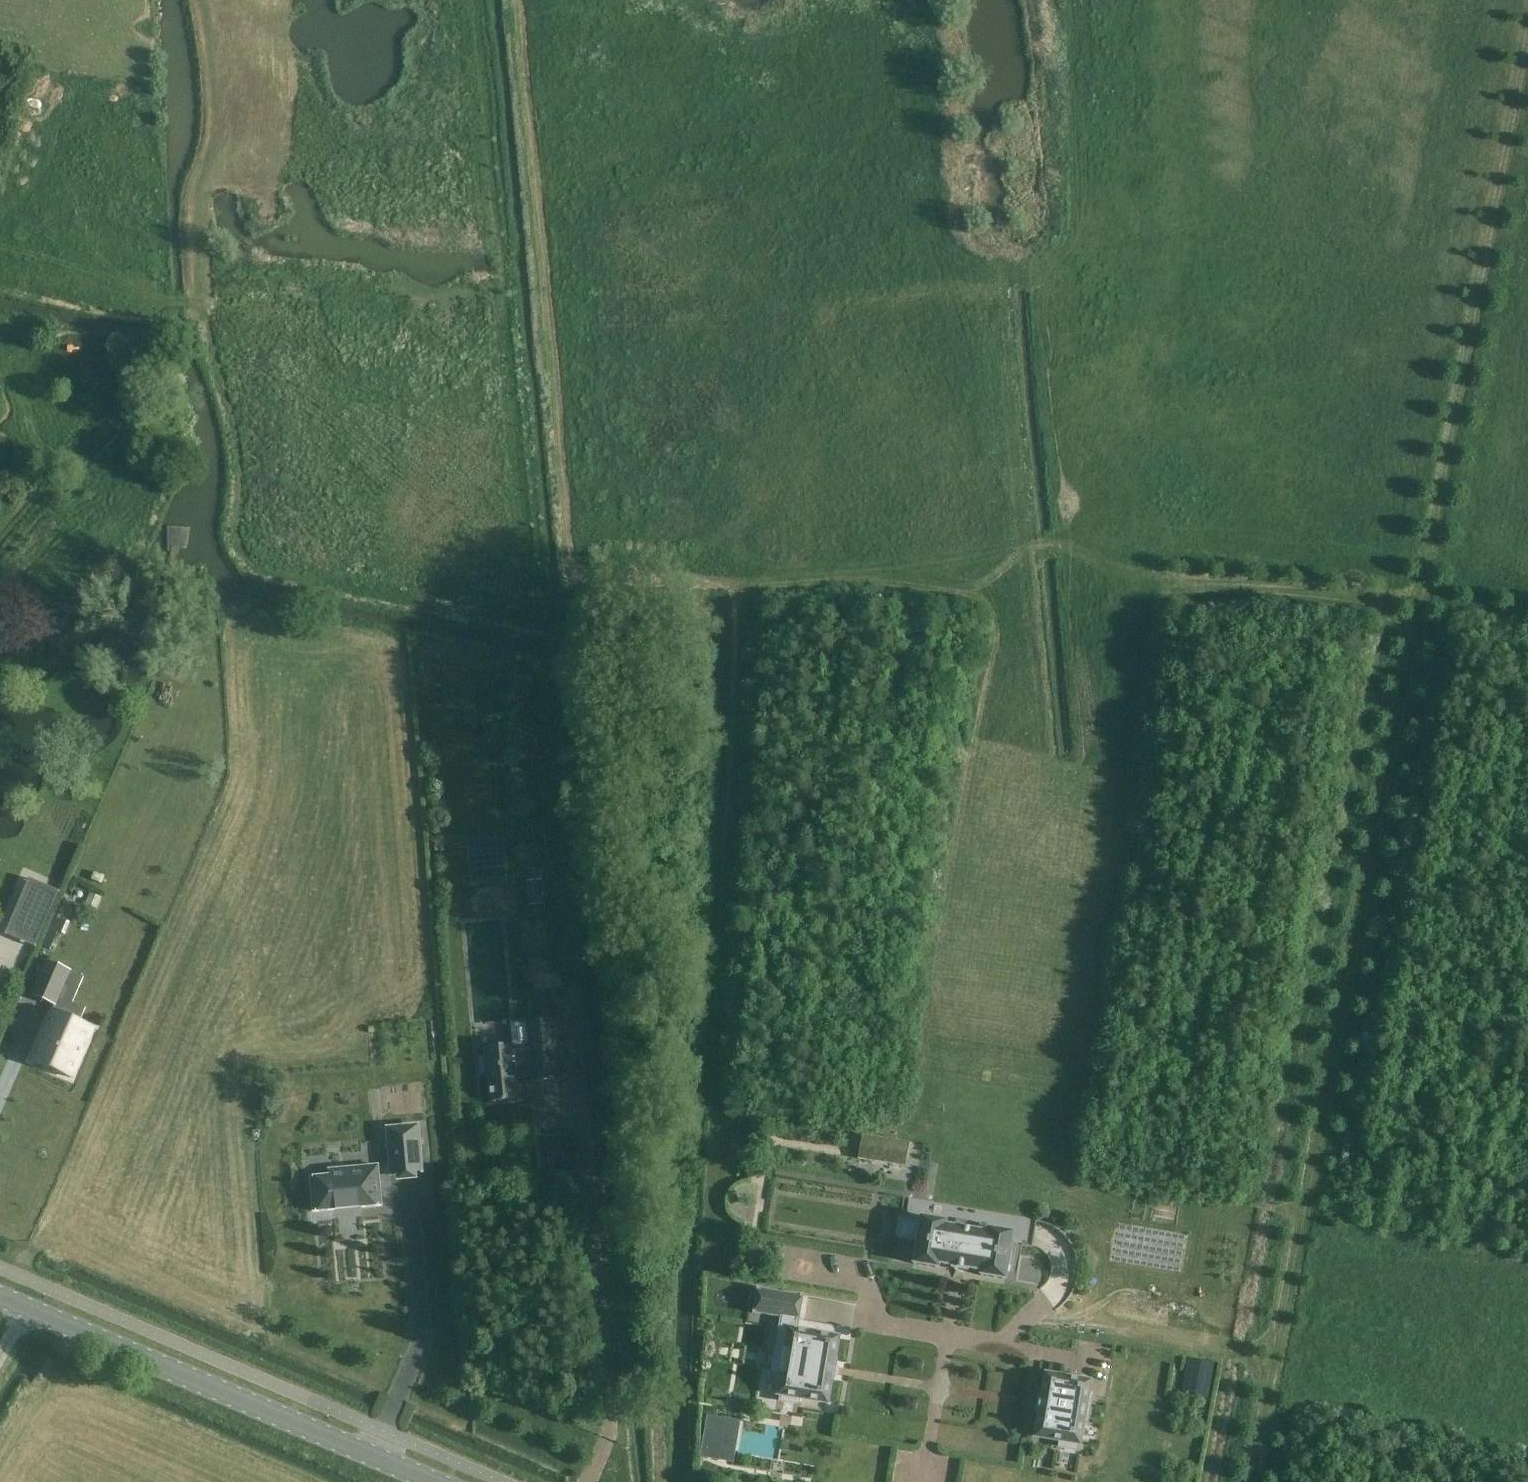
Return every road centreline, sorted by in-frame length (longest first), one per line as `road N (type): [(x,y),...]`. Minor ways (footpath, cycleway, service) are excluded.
road 1 (tertiary): [(429,1481),(0,1299)]

